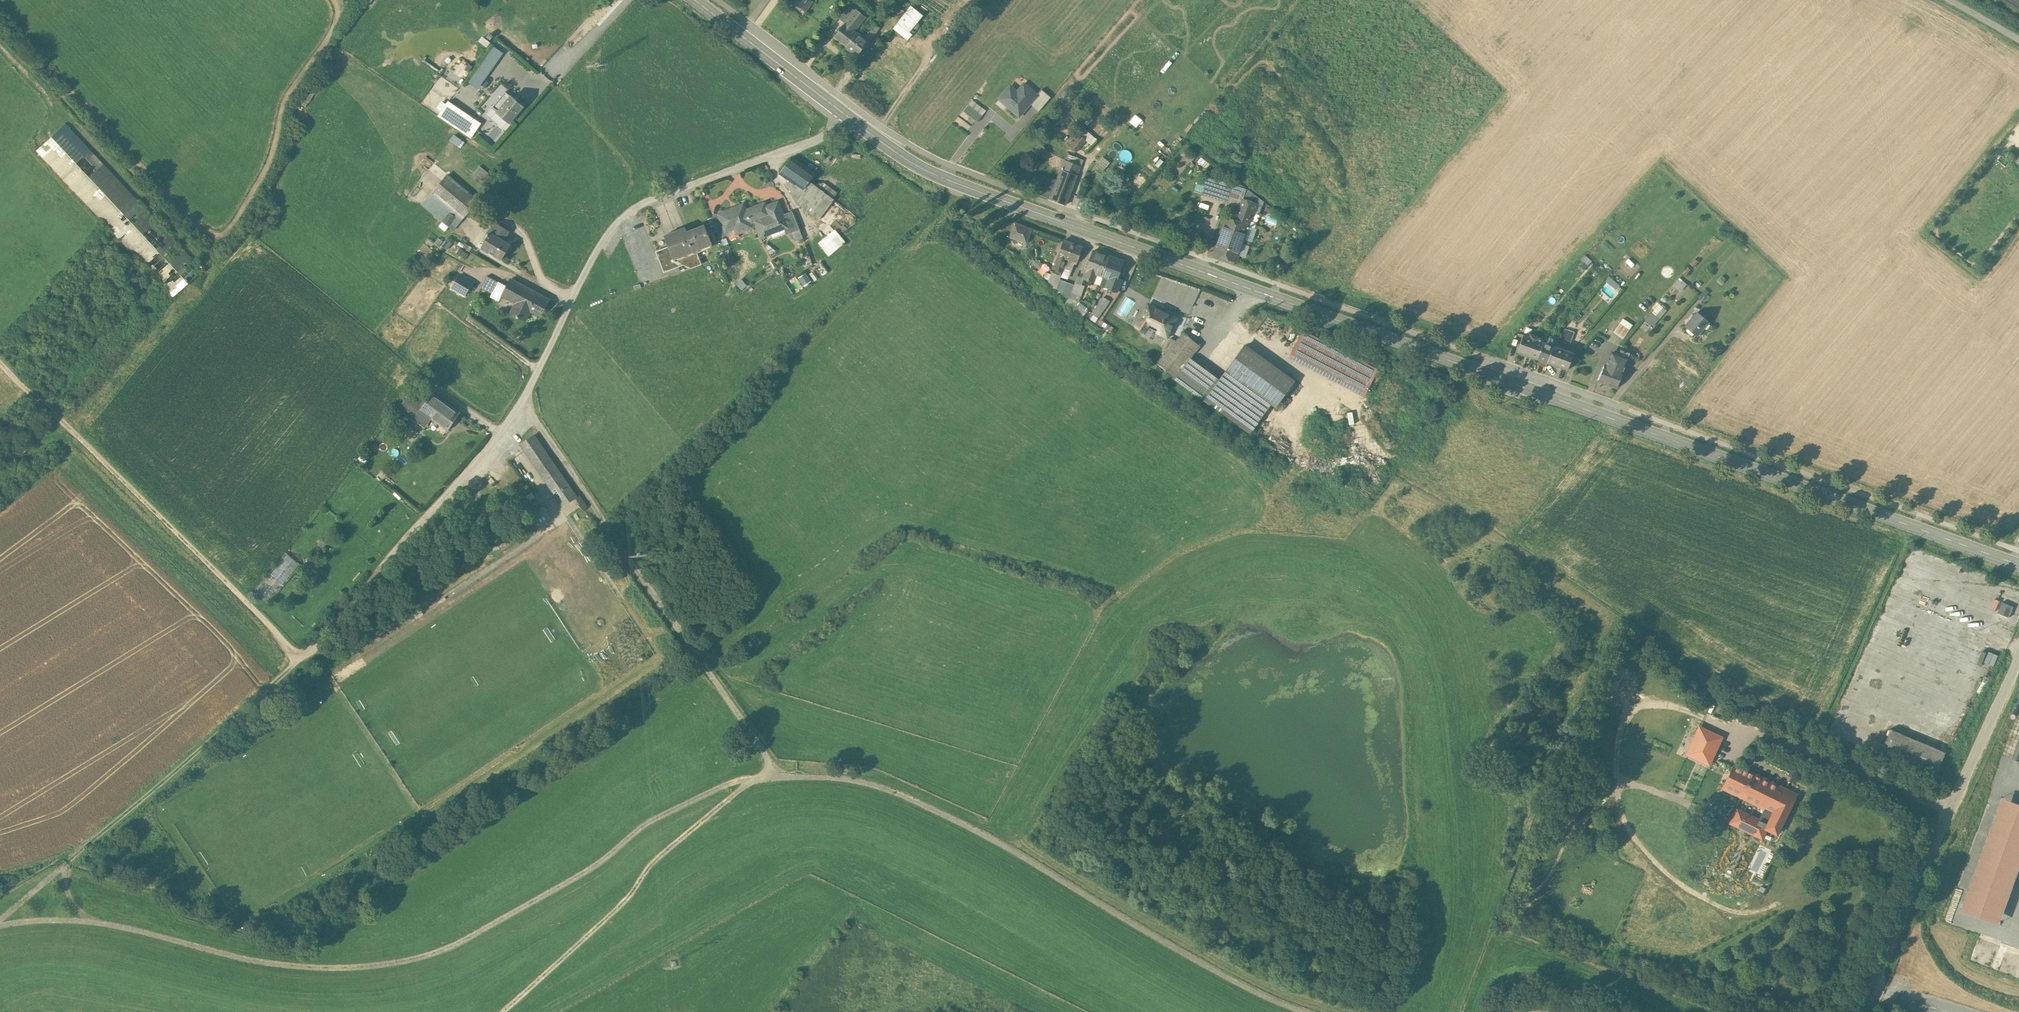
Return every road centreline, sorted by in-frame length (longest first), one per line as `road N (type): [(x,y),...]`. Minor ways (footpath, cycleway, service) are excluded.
road 1 (track): [(0,925),(76,920),(307,968),(398,963),(466,942),(693,800),(742,779),(834,777),(871,783),(964,825),(1220,974),(1305,1011)]
road 2 (primary): [(2018,564),(946,178),(855,121)]
road 3 (track): [(0,920),(322,640),(440,505)]
road 4 (unclassified): [(440,505),(524,404),(595,254),(621,219),(651,199),(855,121)]
road 5 (track): [(760,779),(768,769),(761,748),(524,404)]
road 6 (track): [(300,660),(0,363)]
road 7 (unclassified): [(2018,664),(1860,1011)]
road 8 (track): [(760,779),(655,860),(633,893),(503,1011)]
road 9 (primary): [(855,121),(699,0)]
road 10 (track): [(638,205),(626,158),(559,82)]

